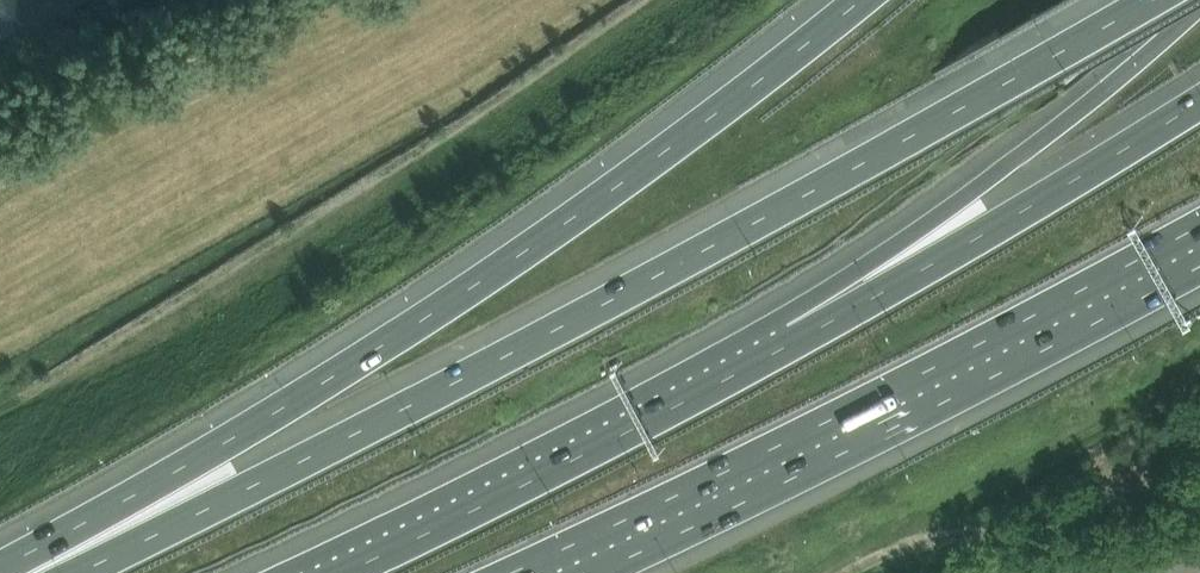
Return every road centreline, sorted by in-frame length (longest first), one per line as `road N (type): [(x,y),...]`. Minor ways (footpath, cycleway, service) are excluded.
road 1 (motorway): [(1149,0),(954,115),(78,572)]
road 2 (motorway): [(859,0),(529,249),(4,572)]
road 3 (motorway): [(545,572),(1199,246)]
road 4 (motorway): [(1196,0),(797,338)]
road 5 (motorway): [(797,338),(343,572)]
road 6 (motorway): [(1199,104),(797,338)]
road 7 (track): [(1199,369),(1119,409),(892,561)]

